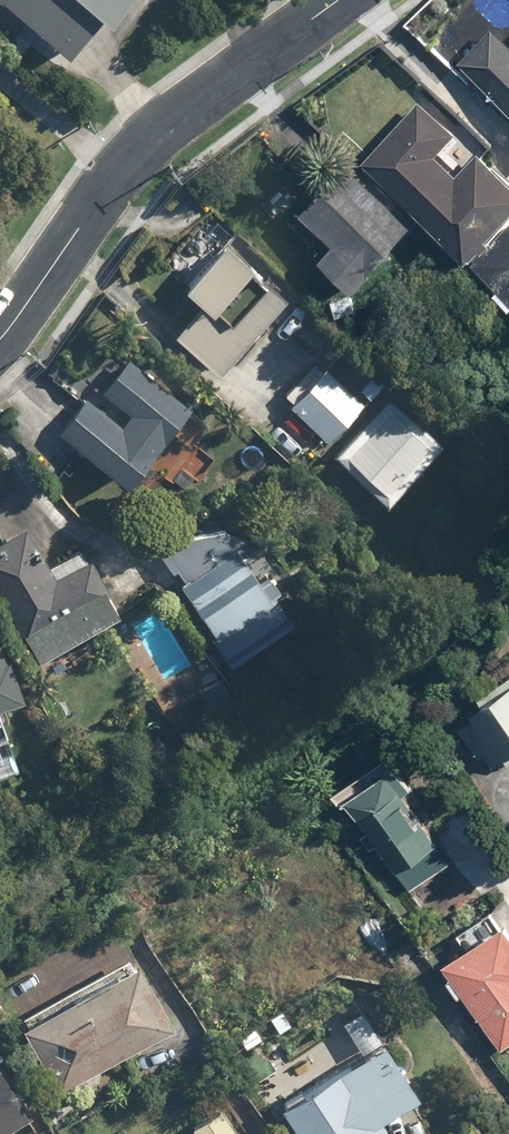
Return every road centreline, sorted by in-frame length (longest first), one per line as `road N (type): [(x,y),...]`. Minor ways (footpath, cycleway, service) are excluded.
road 1 (residential): [(0,338),(174,113),(329,0)]

